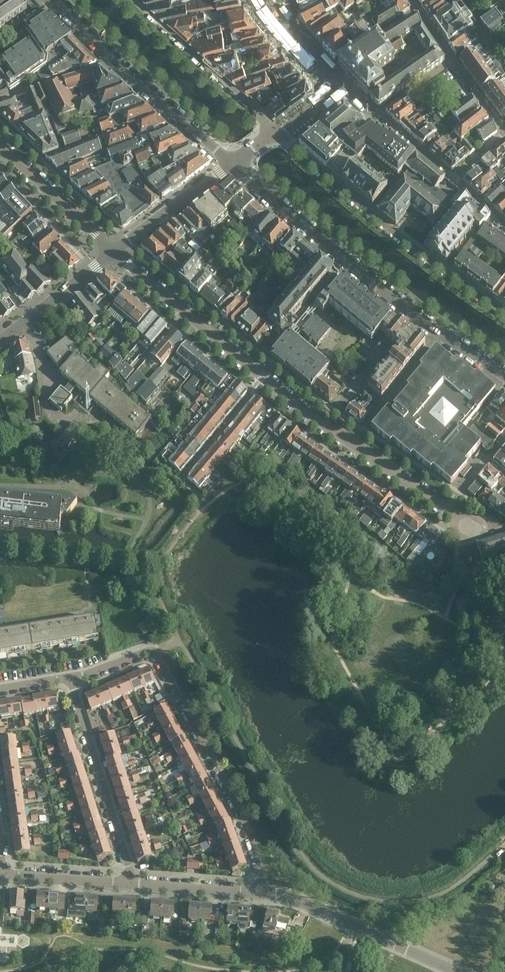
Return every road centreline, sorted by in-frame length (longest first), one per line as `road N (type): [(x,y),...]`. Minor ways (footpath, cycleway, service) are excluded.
road 1 (residential): [(446,508),(266,379),(113,253)]
road 2 (residential): [(264,891),(245,821),(155,650),(71,677)]
road 3 (tertiary): [(504,377),(359,271),(231,164)]
road 4 (residential): [(279,132),(398,235),(504,313)]
road 5 (residential): [(231,164),(55,0)]
road 6 (residential): [(129,884),(71,677)]
road 7 (tertiary): [(459,971),(264,891)]
road 8 (residential): [(142,0),(279,132)]
road 9 (residential): [(406,0),(504,131)]
road 10 (residential): [(0,147),(113,253)]
road 11 (tertiary): [(113,253),(231,164)]
road 12 (residential): [(452,178),(339,83)]
road 13 (tertiary): [(0,343),(113,253)]
road 14 (tertiary): [(264,891),(129,884)]
road 15 (tertiary): [(129,884),(4,874)]

